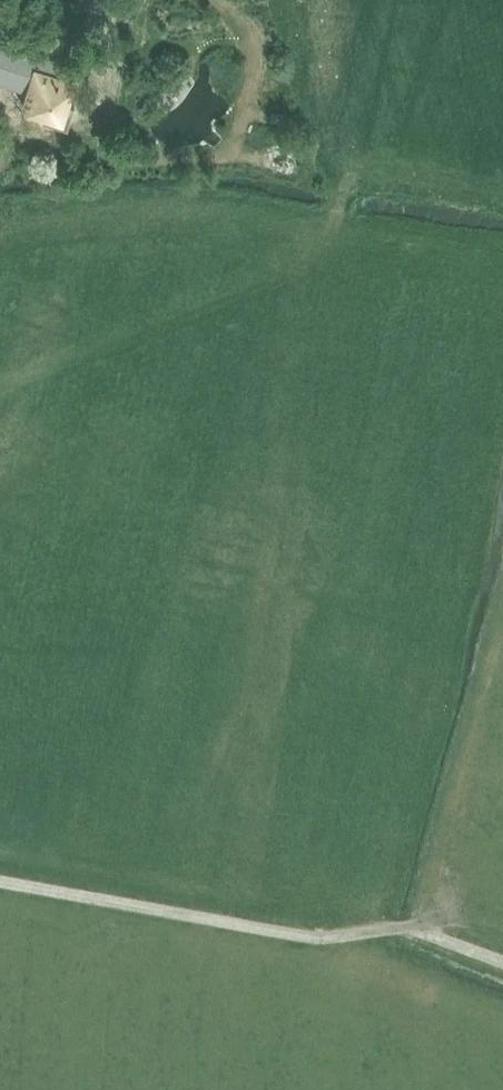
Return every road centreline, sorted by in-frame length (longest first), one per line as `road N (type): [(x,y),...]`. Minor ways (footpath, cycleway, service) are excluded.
road 1 (track): [(0,880),(323,935),(410,926),(502,960)]

